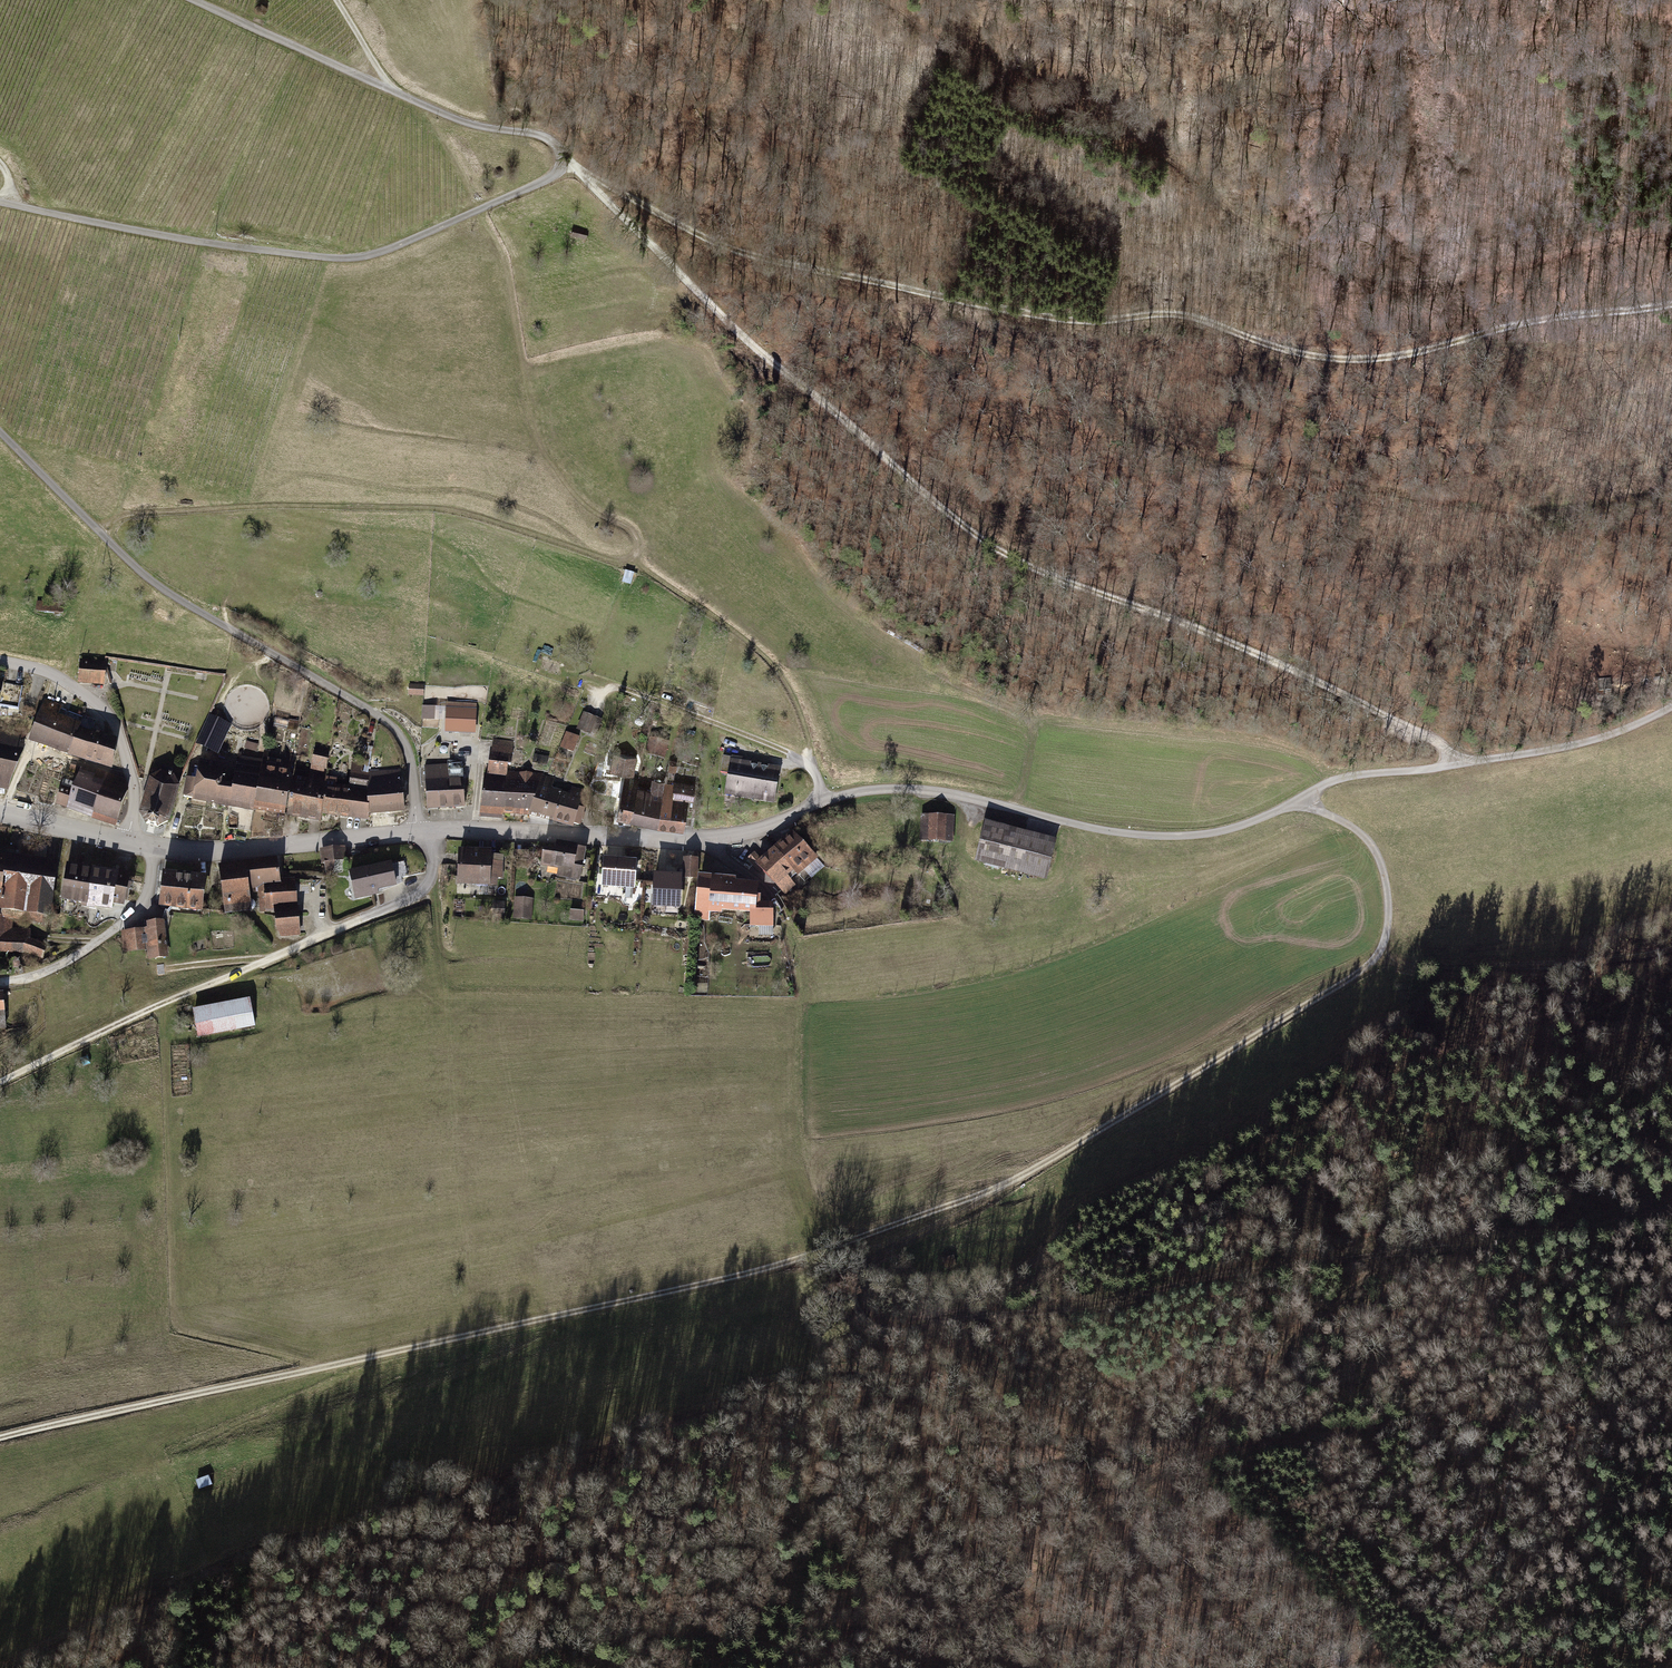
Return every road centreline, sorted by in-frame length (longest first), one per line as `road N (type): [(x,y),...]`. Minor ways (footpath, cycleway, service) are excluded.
road 1 (track): [(1469,762),(1273,658),(1027,566),(948,518),(563,159),(755,260),(1073,321),(1179,313),(1304,357),(1401,359),(1527,321),(1671,305)]
road 2 (track): [(1292,803),(1341,820),(1372,846),(1388,897),(1379,950),(1365,967),(1007,1184),(732,1277),(0,1438)]
road 3 (track): [(1007,1184),(873,1254),(856,1272),(856,1301),(874,1327),(913,1329),(1000,1308),(1097,1301),(1230,1269),(1671,1203)]
road 4 (track): [(13,1667),(265,1547),(373,1522),(752,1394),(833,1370),(860,1370),(914,1390),(927,1379),(913,1329)]
road 5 (track): [(554,1667),(616,1643),(793,1628),(971,1631),(1000,1617),(1279,1359),(1305,1322),(1412,1246)]
road 6 (track): [(0,203),(203,242),(357,258),(549,177),(563,159),(548,138),(463,121),(194,0)]
road 7 (track): [(885,0),(972,59),(1138,130),(1251,215),(1359,276),(1444,280),(1671,234)]
road 8 (residential): [(961,795),(853,792),(752,831),(705,839),(475,830),(237,851),(127,843)]
road 9 (track): [(923,295),(1159,443),(1215,465),(1557,516),(1671,495)]
road 10 (track): [(1671,43),(1398,49),(1003,0)]
road 11 (track): [(433,831),(431,877),(416,901),(175,998),(0,1087)]
road 12 (track): [(1671,1414),(1413,1422),(1174,1454)]
road 13 (track): [(1292,803),(1349,776),(1592,740),(1671,707)]
road 14 (unclassified): [(961,795),(1158,836),(1214,832),(1292,803)]
road 15 (track): [(1379,950),(1415,967),(1468,969),(1671,947)]
road 16 (residential): [(127,843),(134,789),(110,716),(52,674),(0,660)]
road 17 (track): [(825,801),(811,765),(789,753),(618,687)]
road 18 (track): [(158,848),(148,887),(119,925),(54,968),(0,983)]
road 19 (residential): [(127,843),(0,813)]

